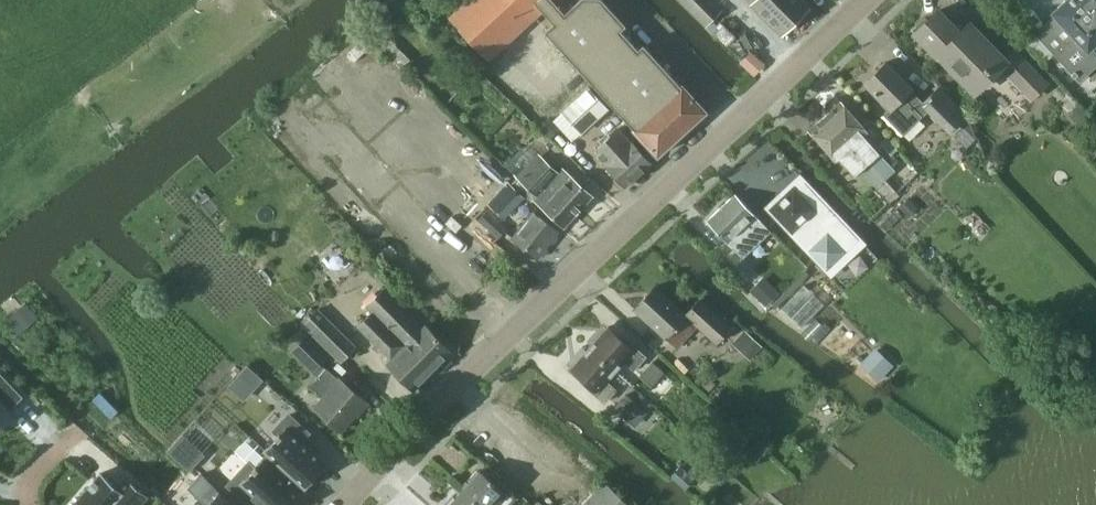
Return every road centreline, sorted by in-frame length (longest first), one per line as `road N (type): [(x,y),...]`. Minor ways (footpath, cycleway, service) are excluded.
road 1 (tertiary): [(371,479),(513,334),(868,0)]

